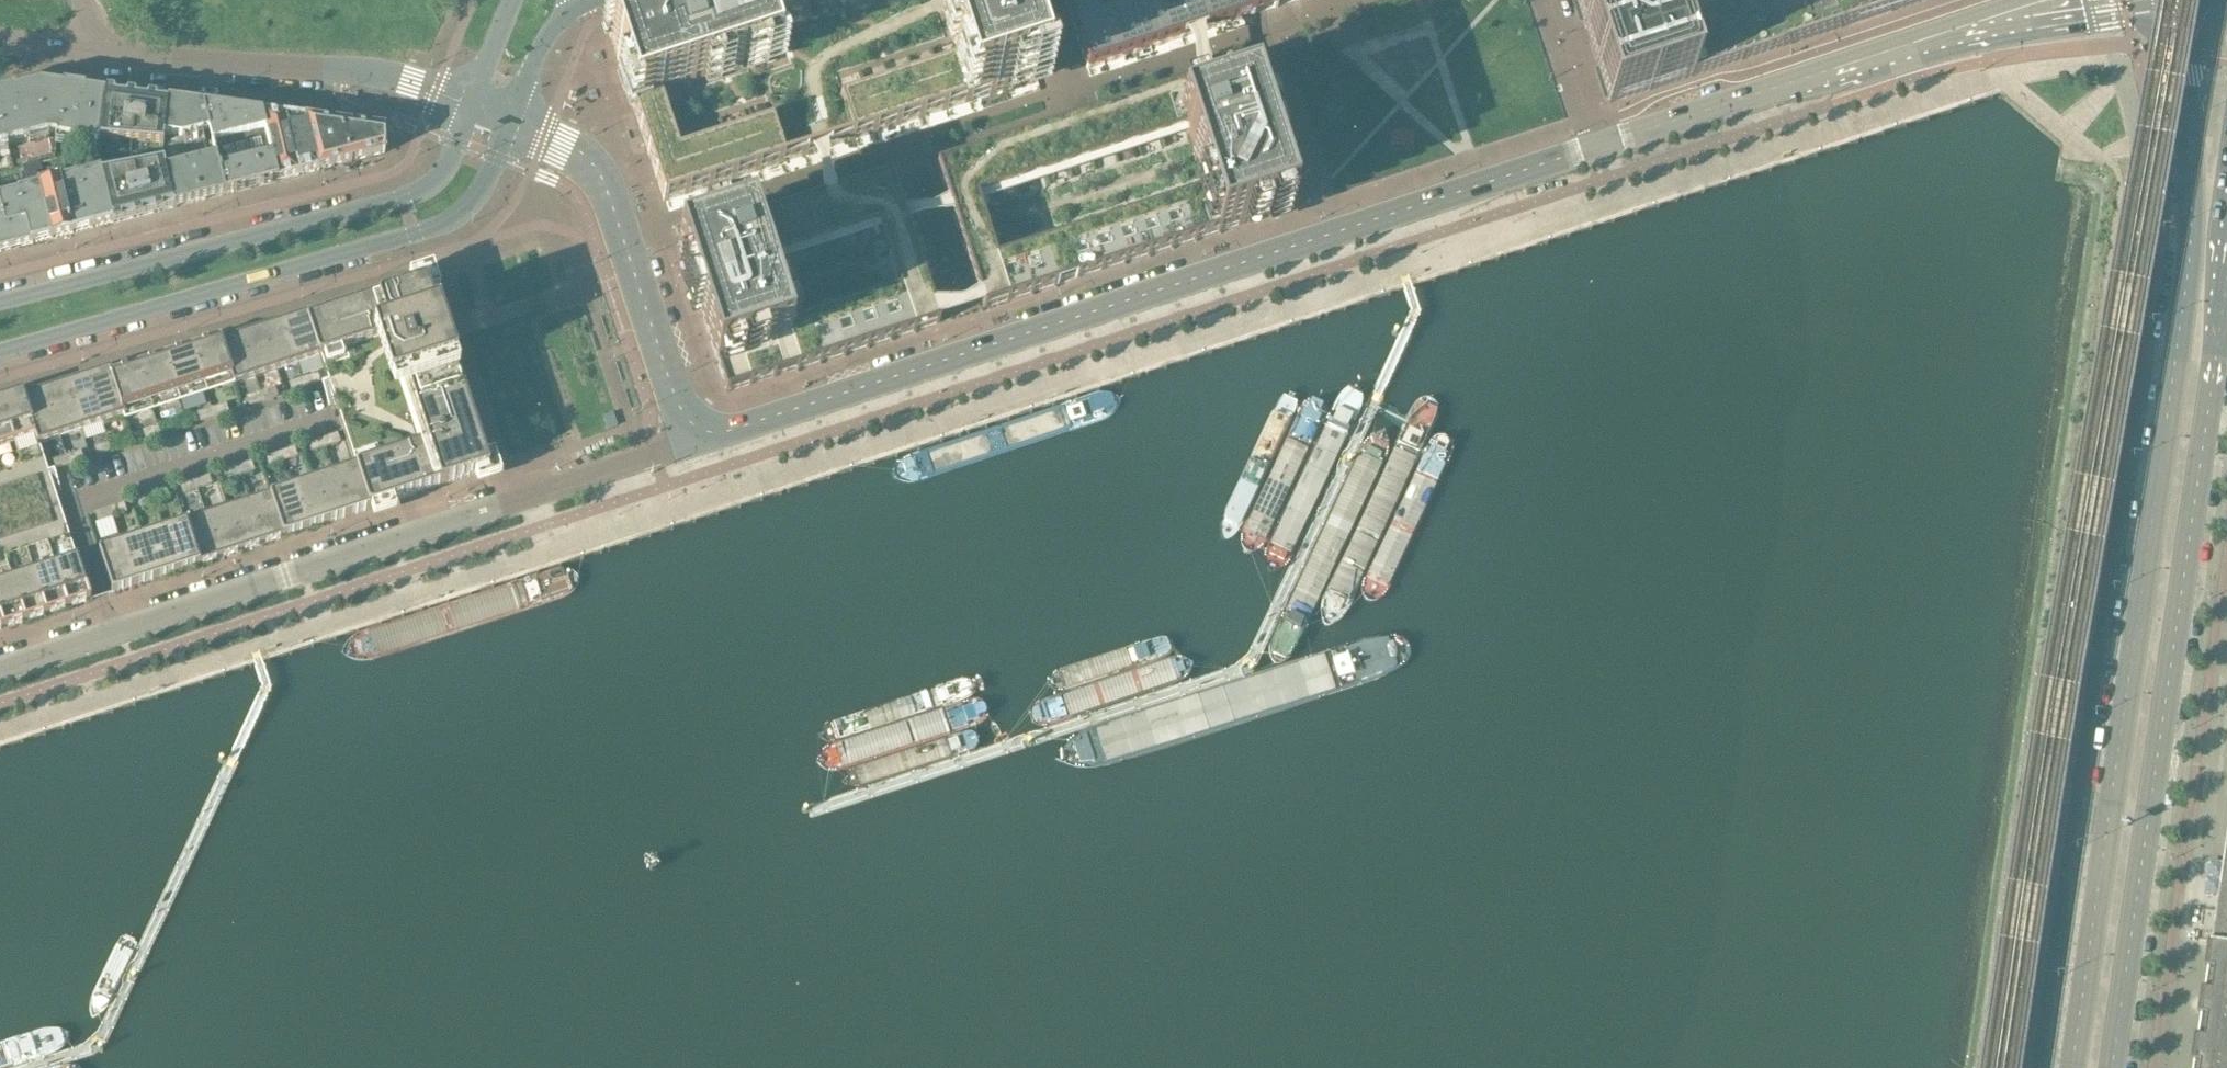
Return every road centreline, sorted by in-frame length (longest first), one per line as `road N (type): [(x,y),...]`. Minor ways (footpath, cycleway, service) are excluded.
road 1 (residential): [(691,444),(1991,26)]
road 2 (secondary): [(2182,55),(2195,172),(2191,269),(2074,1067)]
road 3 (secondary): [(2116,1067),(2226,294)]
road 4 (residential): [(657,456),(0,669)]
road 5 (tertiary): [(0,352),(438,227),(476,195),(509,122)]
road 6 (tertiary): [(469,107),(434,180),(406,196),(0,301)]
road 7 (residential): [(469,107),(375,77),(0,40)]
road 8 (residential): [(509,122),(578,148),(603,177),(691,444)]
road 9 (residential): [(1991,26),(2172,8)]
road 10 (tertiary): [(509,122),(550,31),(583,3)]

